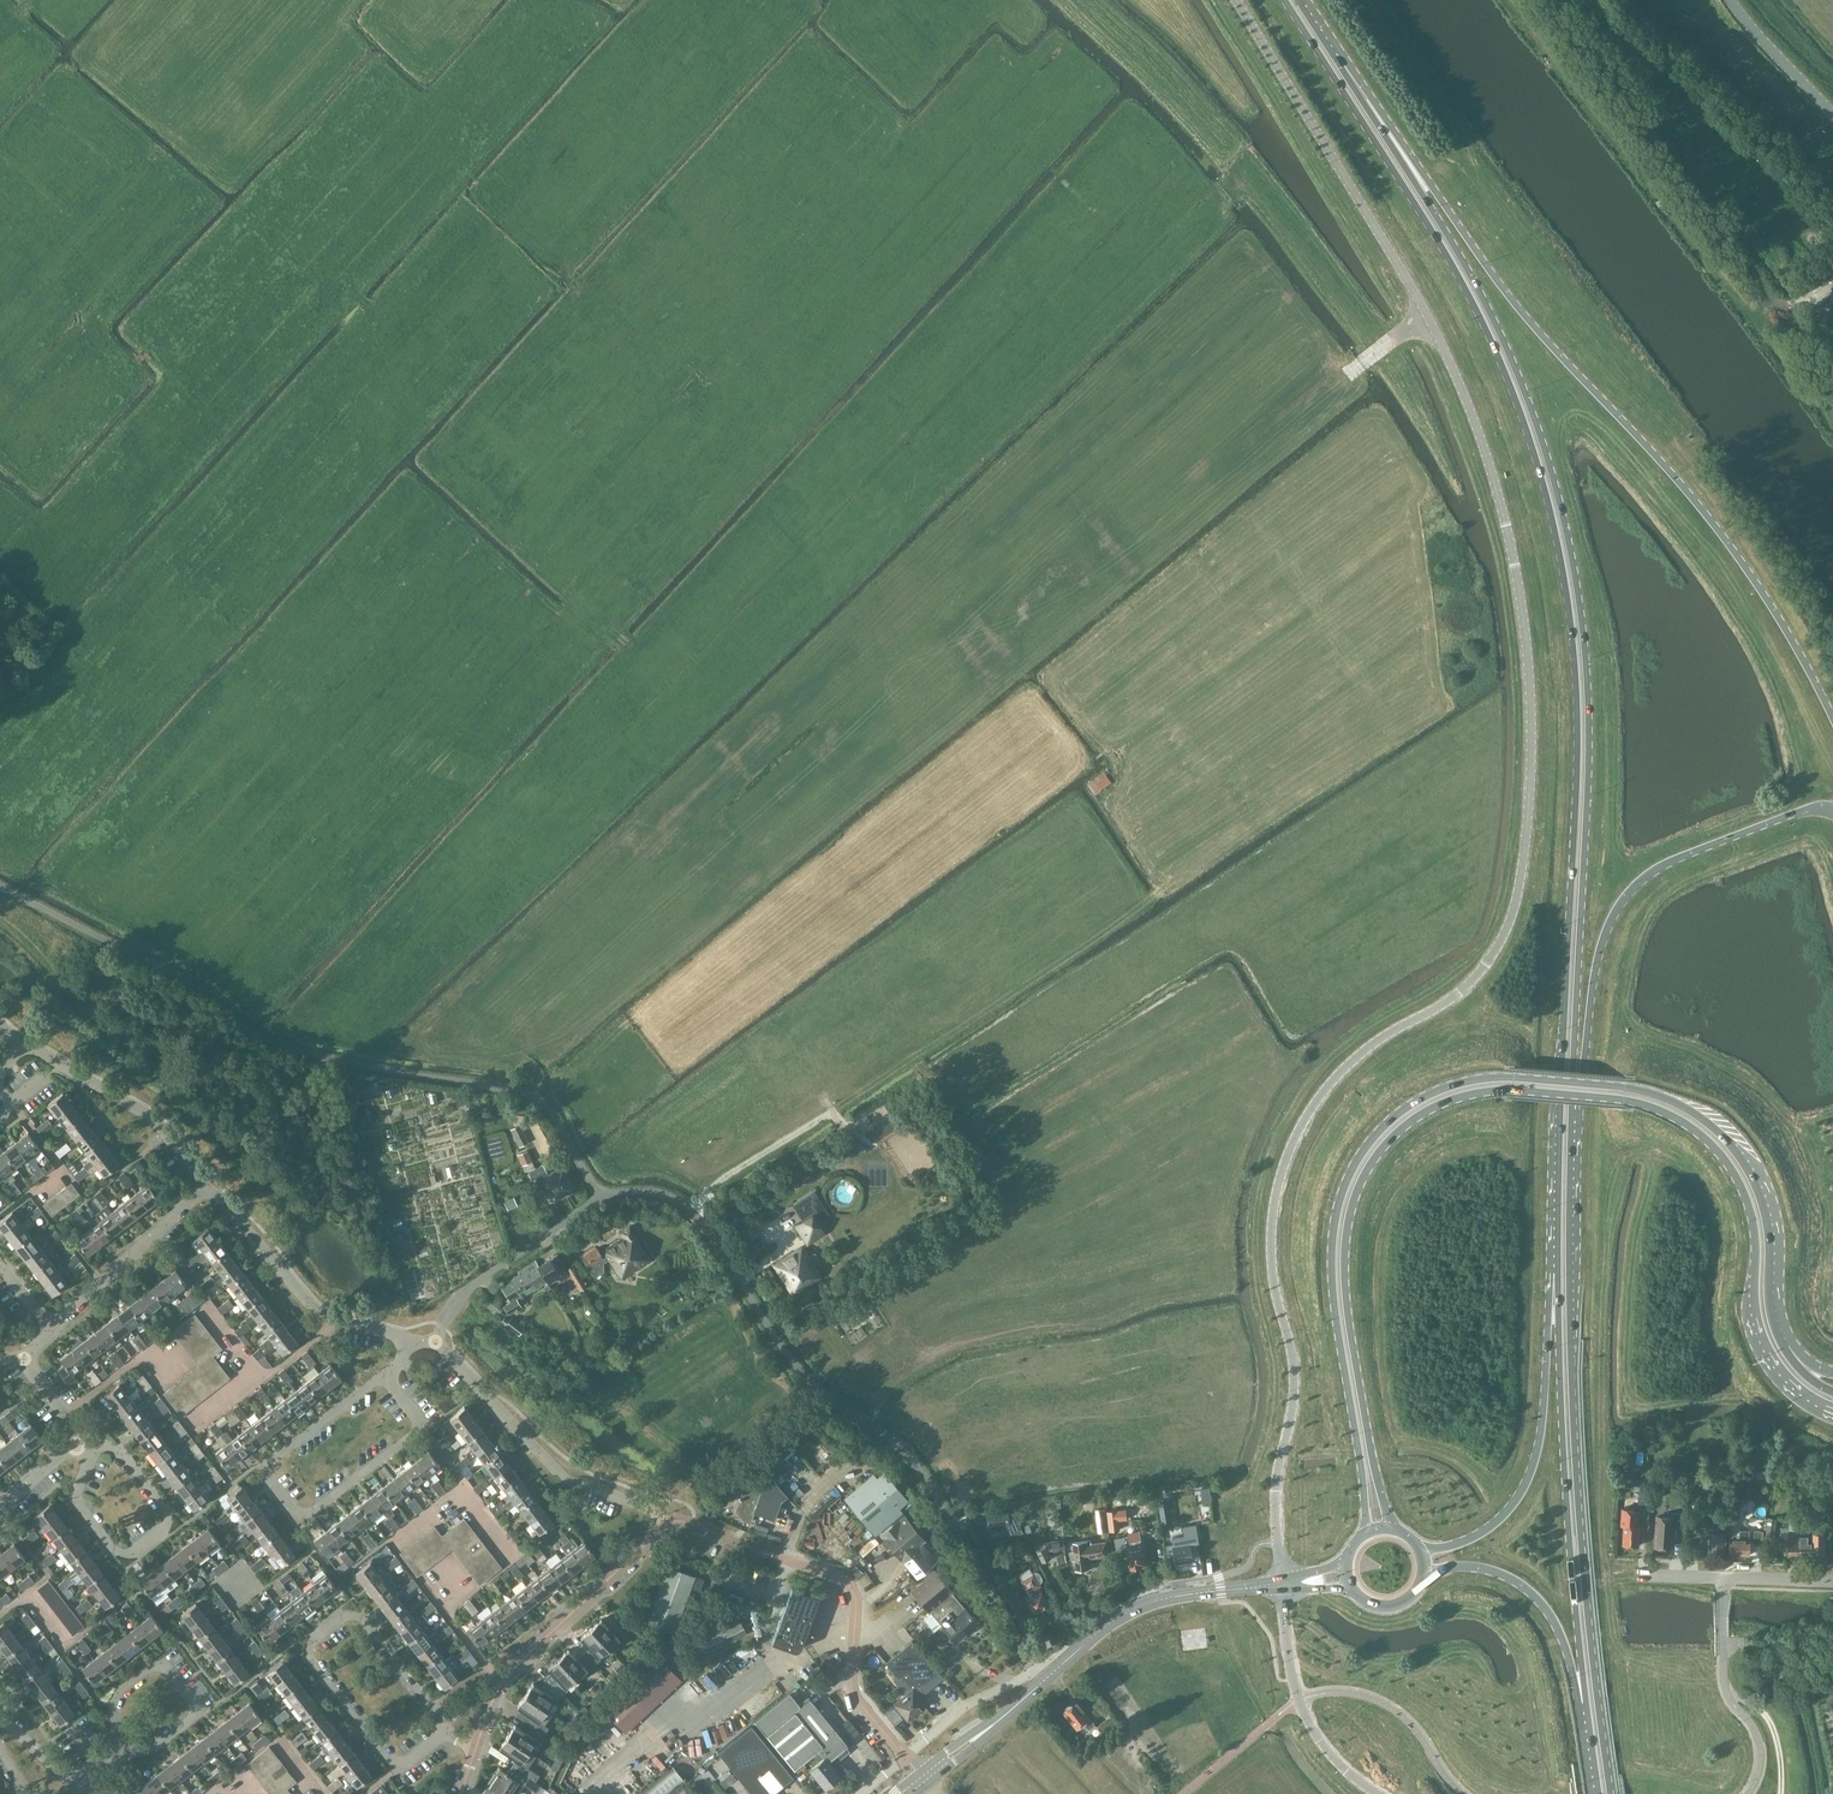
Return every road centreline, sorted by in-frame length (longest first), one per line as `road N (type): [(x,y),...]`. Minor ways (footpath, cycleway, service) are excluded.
road 1 (unclassified): [(1283,1584),(1275,1491),(1294,1376),(1272,1264),(1279,1178),(1300,1127),(1333,1080),(1376,1042),(1466,986),(1501,940),(1523,852),(1530,703),(1513,560),(1478,429),(1424,310),(1235,0)]
road 2 (primary): [(1285,0),(1487,333),(1555,535),(1577,725),(1557,1274)]
road 3 (primary): [(1571,1112),(1589,730),(1568,541),(1533,415),(1490,314),(1333,55)]
road 4 (secondary): [(1393,1528),(1345,1298),(1347,1228),(1362,1177),(1381,1148),(1404,1124),(1452,1099),(1489,1090),(1624,1100),(1704,1137),(1751,1211),(1760,1332),(1792,1382),(1826,1405)]
road 5 (secondary): [(1784,1350),(1769,1305),(1768,1230),(1759,1195),(1731,1145),(1706,1122),(1664,1097),(1625,1086),(1494,1077),(1440,1090),(1370,1141),(1336,1214),(1331,1276),(1363,1534)]
road 6 (unclassified): [(1034,1673),(914,1462),(791,1360),(706,1226),(675,1200),(638,1191),(600,1198),(472,1286),(435,1341)]
road 7 (primary): [(1832,718),(1793,640),(1726,541),(1511,300),(1333,55)]
road 8 (primary): [(1610,1793),(1573,1421),(1571,1112)]
road 9 (primary): [(1571,1112),(1599,953),(1634,887),(1726,839),(1810,807),(1832,807)]
road 10 (primary): [(1557,1274),(1586,1703)]
road 11 (residential): [(444,1732),(362,1619),(342,1615),(310,1642),(311,1660),(394,1763),(405,1763),(442,1735)]
road 12 (residential): [(385,1376),(275,1459),(272,1482),(293,1509),(313,1512),(418,1424)]
road 13 (primary): [(1557,1274),(1540,1434),(1527,1479),(1489,1526),(1421,1549)]
road 14 (residential): [(664,1526),(649,1509),(568,1480),(435,1341)]
road 15 (residential): [(476,1747),(506,1674),(664,1526)]
road 16 (residential): [(86,1452),(77,1501),(113,1549),(133,1553),(165,1526),(166,1509),(124,1457),(94,1449)]
road 17 (residential): [(904,1757),(852,1691),(853,1592),(833,1576),(771,1555)]
road 18 (tertiary): [(1042,1682),(1111,1621),(1145,1604),(1283,1584)]
road 19 (residential): [(407,1339),(323,1314),(204,1190)]
road 20 (residential): [(115,1750),(149,1750),(193,1716),(193,1703),(168,1670),(151,1669),(116,1695),(115,1741)]
road 21 (unclassified): [(1378,1793),(1333,1759),(1307,1716),(1291,1672),(1283,1584)]
road 22 (residential): [(204,1190),(144,1114),(38,1052),(18,1049)]
road 23 (primary): [(1424,1572),(1489,1570),(1529,1591),(1555,1624),(1586,1703)]
road 24 (residential): [(48,1328),(204,1190)]
road 25 (unclassified): [(1832,1582),(1639,1575)]
road 26 (tertiary): [(1832,118),(1729,0)]
road 27 (residential): [(1034,1673),(968,1704),(904,1757)]
road 28 (tertiary): [(926,1785),(1023,1700)]
road 29 (tertiary): [(1023,1700),(918,1774)]

